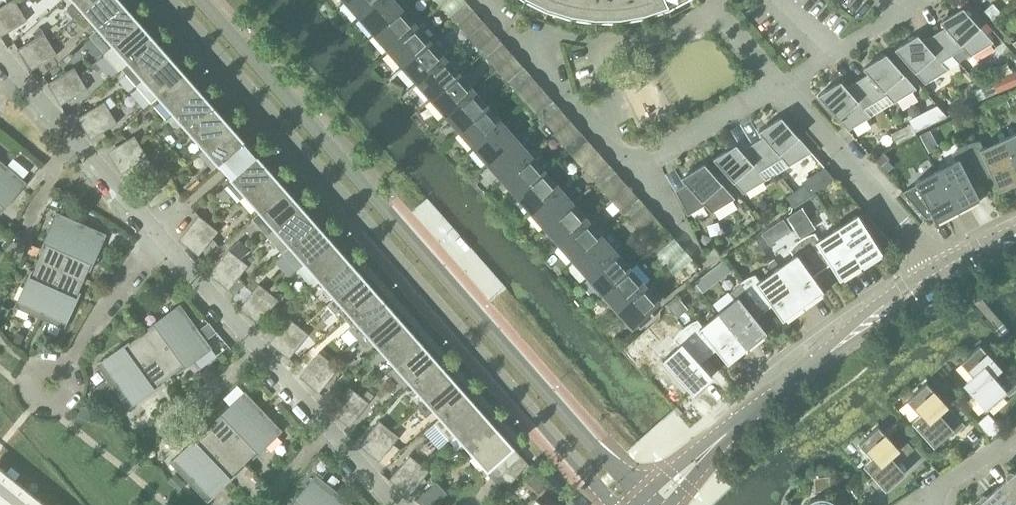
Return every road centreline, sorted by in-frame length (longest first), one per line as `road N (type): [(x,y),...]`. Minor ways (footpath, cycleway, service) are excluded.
road 1 (tertiary): [(171,0),(614,504)]
road 2 (tertiary): [(643,495),(202,0)]
road 3 (residential): [(394,503),(153,233)]
road 4 (residential): [(778,84),(715,7),(616,42),(537,35),(497,21)]
road 5 (residential): [(938,266),(778,84)]
road 6 (residential): [(153,233),(0,56)]
road 7 (residential): [(628,174),(497,21)]
road 8 (residential): [(40,399),(153,233)]
road 9 (residential): [(778,84),(628,174)]
road 10 (tertiary): [(722,439),(857,331)]
road 11 (residential): [(778,84),(920,0)]

